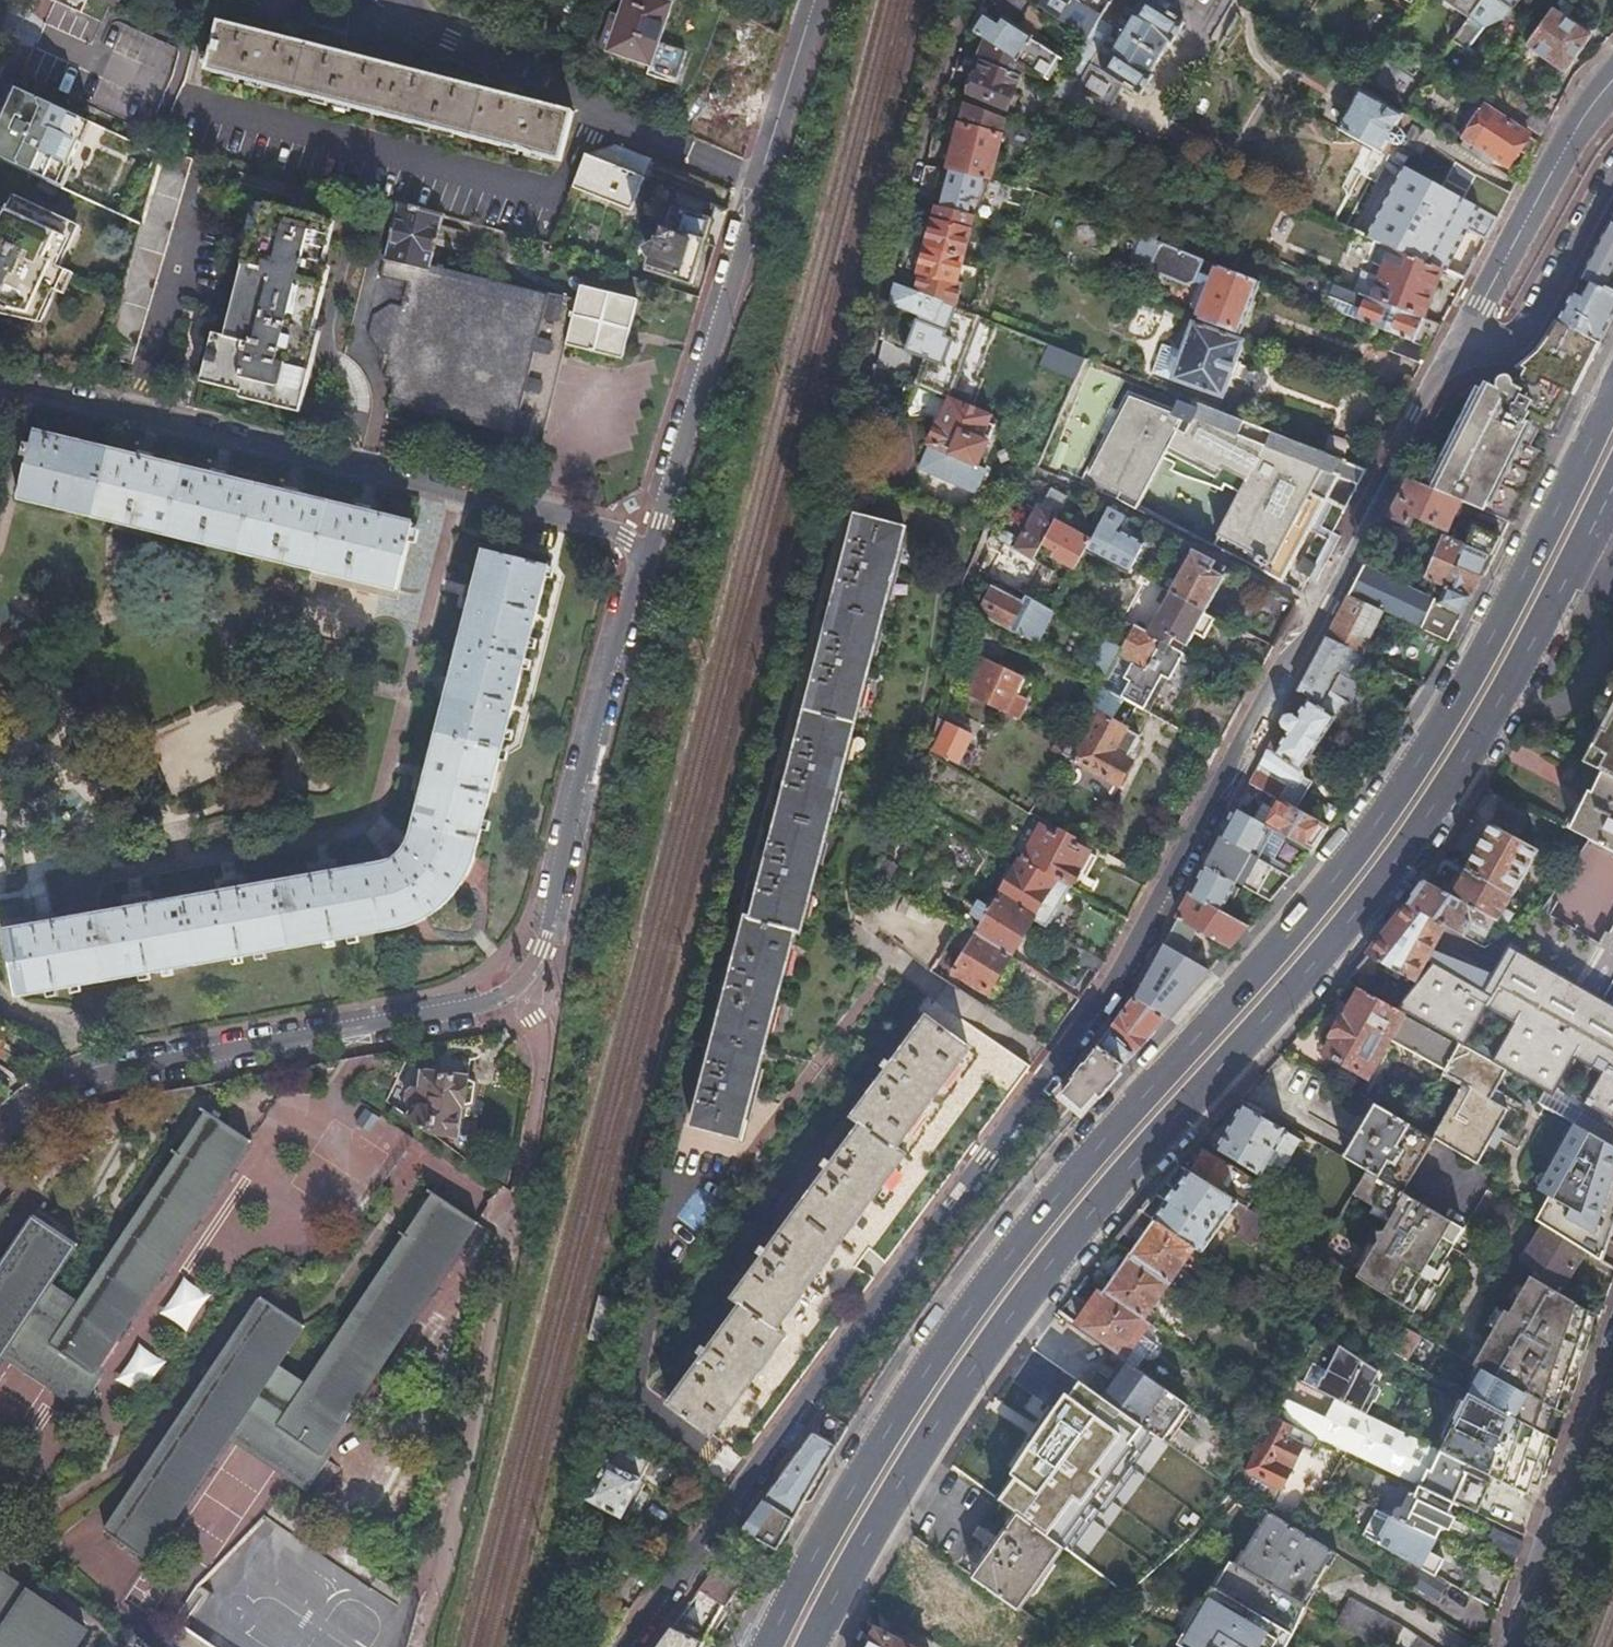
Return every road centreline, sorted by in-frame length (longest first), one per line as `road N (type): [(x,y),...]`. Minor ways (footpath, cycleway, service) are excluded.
road 1 (residential): [(624,1646),(1135,949),(1282,664),(1322,611),(1450,360)]
road 2 (primary): [(1612,392),(1511,600),(1409,774),(1288,936),(1098,1145),(990,1280),(873,1453),(769,1646)]
road 3 (primary): [(811,1646),(910,1469),(1016,1308),(1316,962),(1441,799),(1612,489)]
road 4 (residential): [(658,539),(542,948),(522,984),(473,1006),(101,1074)]
road 5 (residential): [(0,377),(658,539)]
road 6 (residential): [(967,0),(929,87),(828,482)]
road 7 (residential): [(767,177),(410,28),(396,0)]
road 8 (residential): [(767,177),(658,539)]
road 9 (residential): [(1450,360),(1612,81)]
road 10 (residential): [(1612,1378),(1520,1646)]
road 11 (residential): [(1450,360),(1487,351),(1528,315),(1612,172)]
road 12 (residential): [(820,0),(767,177)]
road 13 (residential): [(101,1074),(47,1098),(0,1149)]

